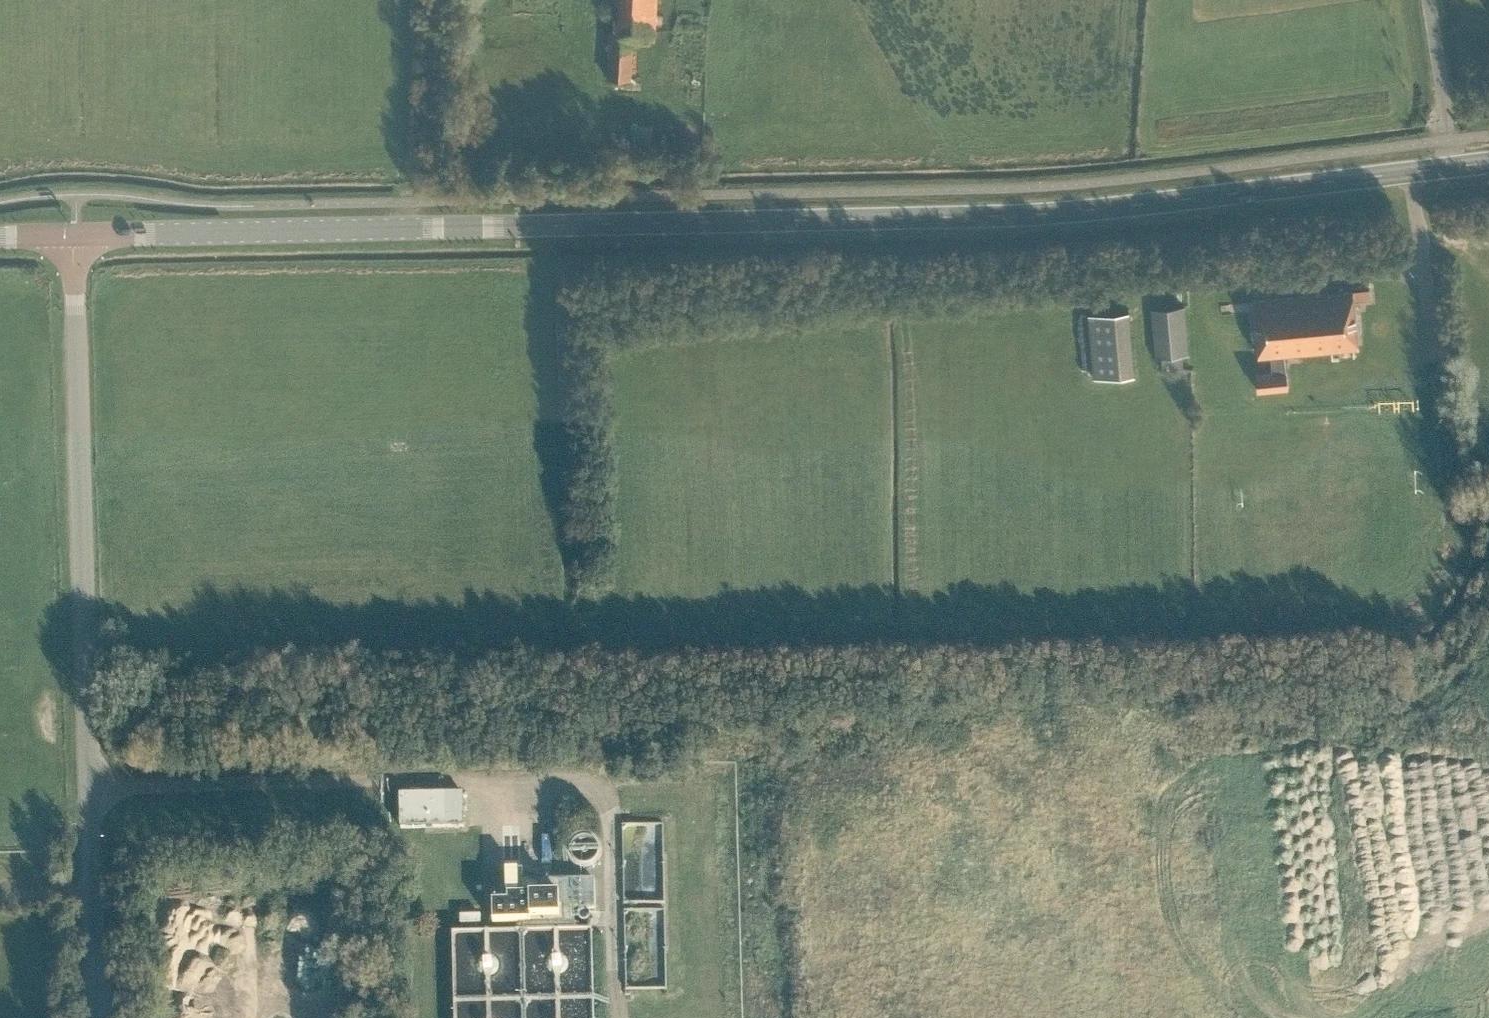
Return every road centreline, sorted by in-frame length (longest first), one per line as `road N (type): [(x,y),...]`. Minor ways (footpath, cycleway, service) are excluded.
road 1 (secondary): [(83,232),(1066,209),(1488,160)]
road 2 (unclassified): [(103,1017),(83,232)]

